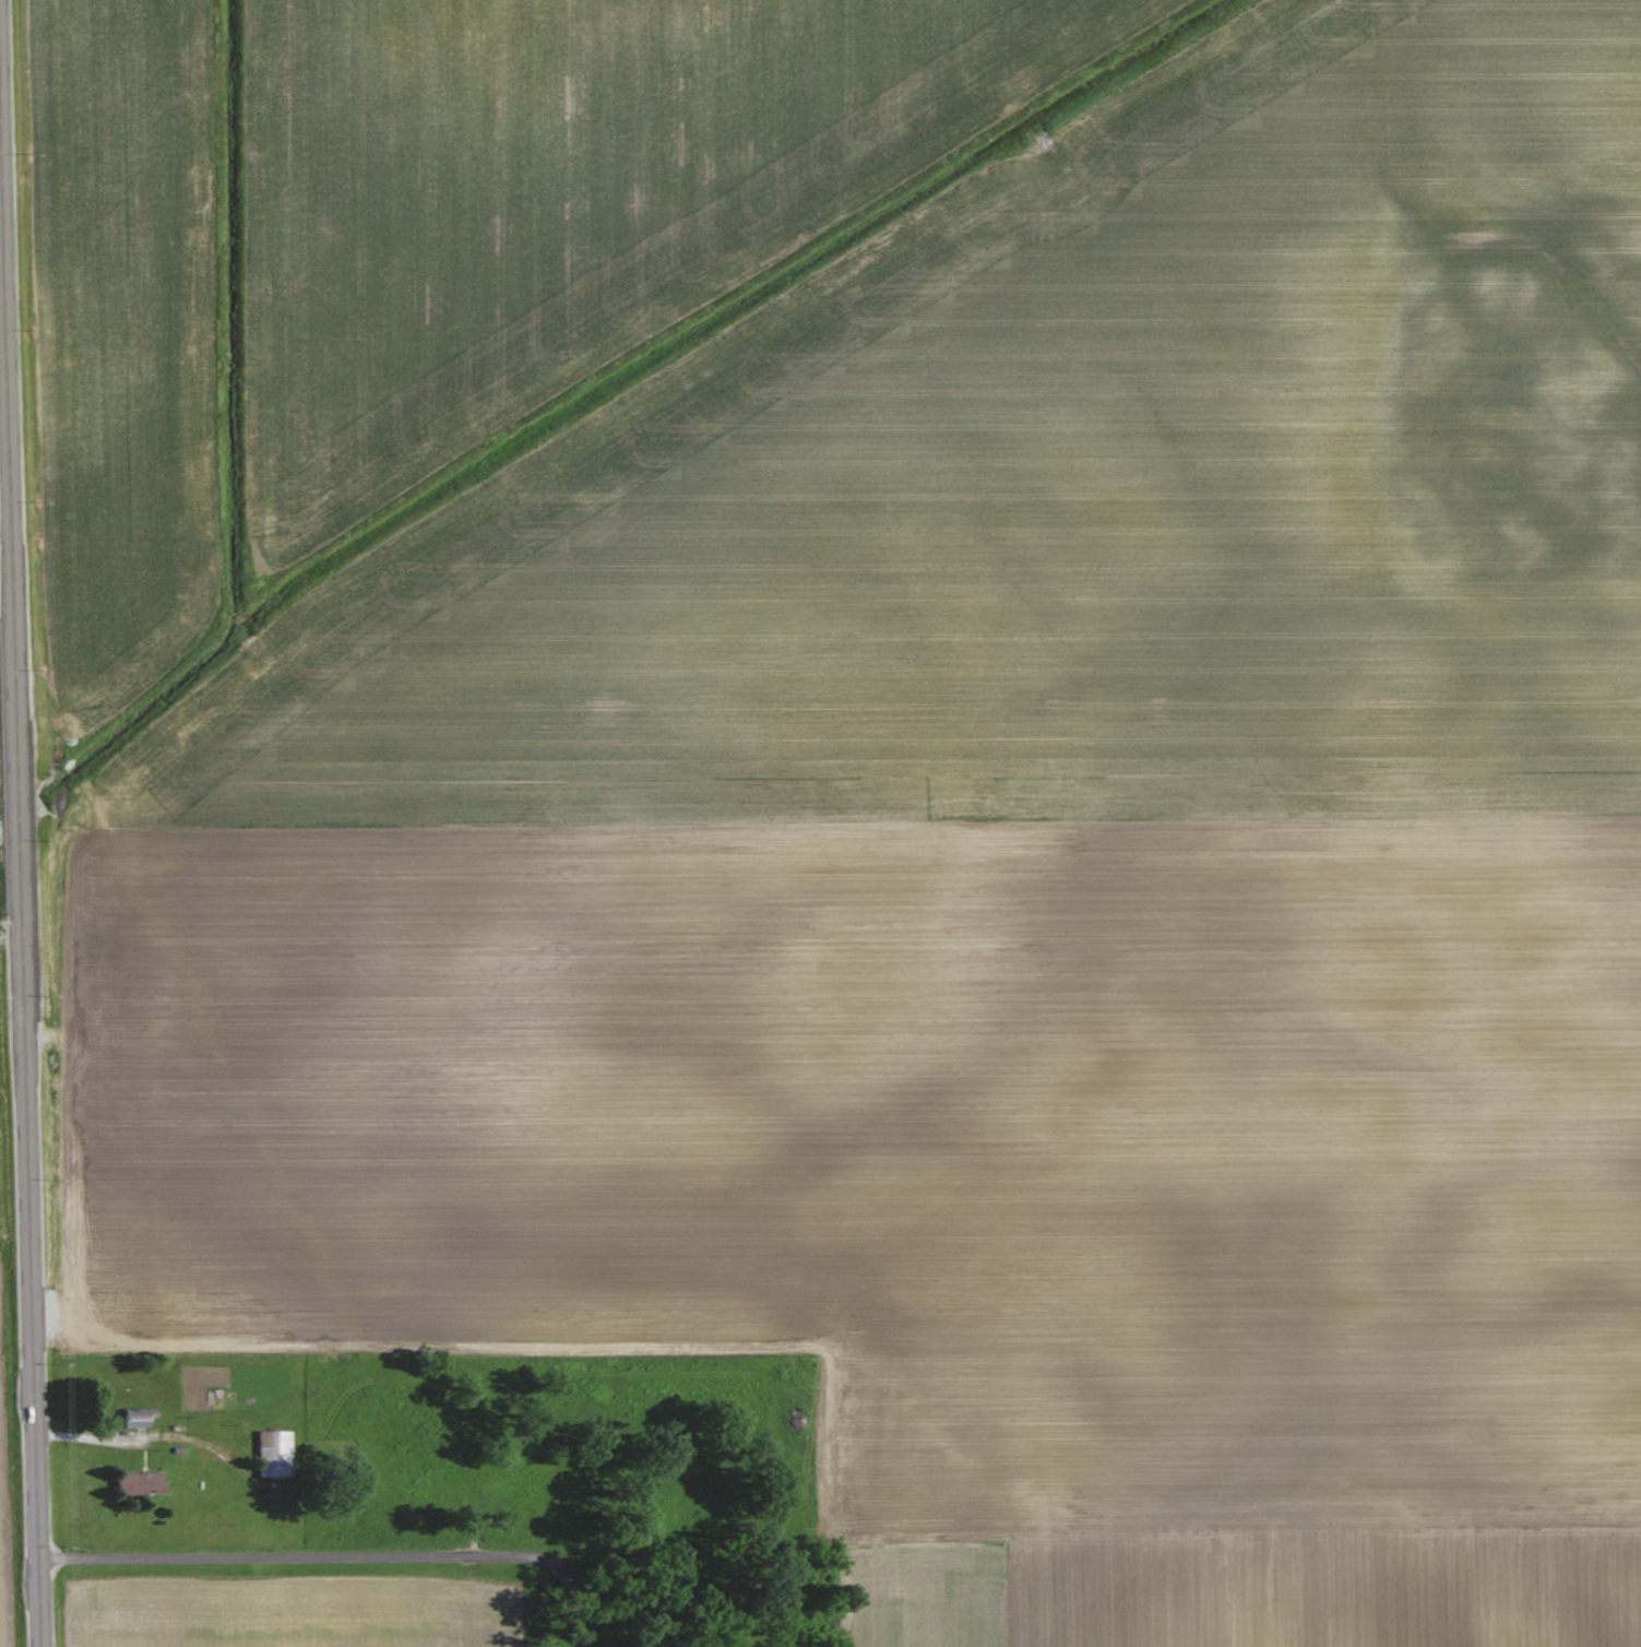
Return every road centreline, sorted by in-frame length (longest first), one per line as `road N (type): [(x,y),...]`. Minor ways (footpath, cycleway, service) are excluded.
road 1 (primary): [(40,1646),(0,21)]

